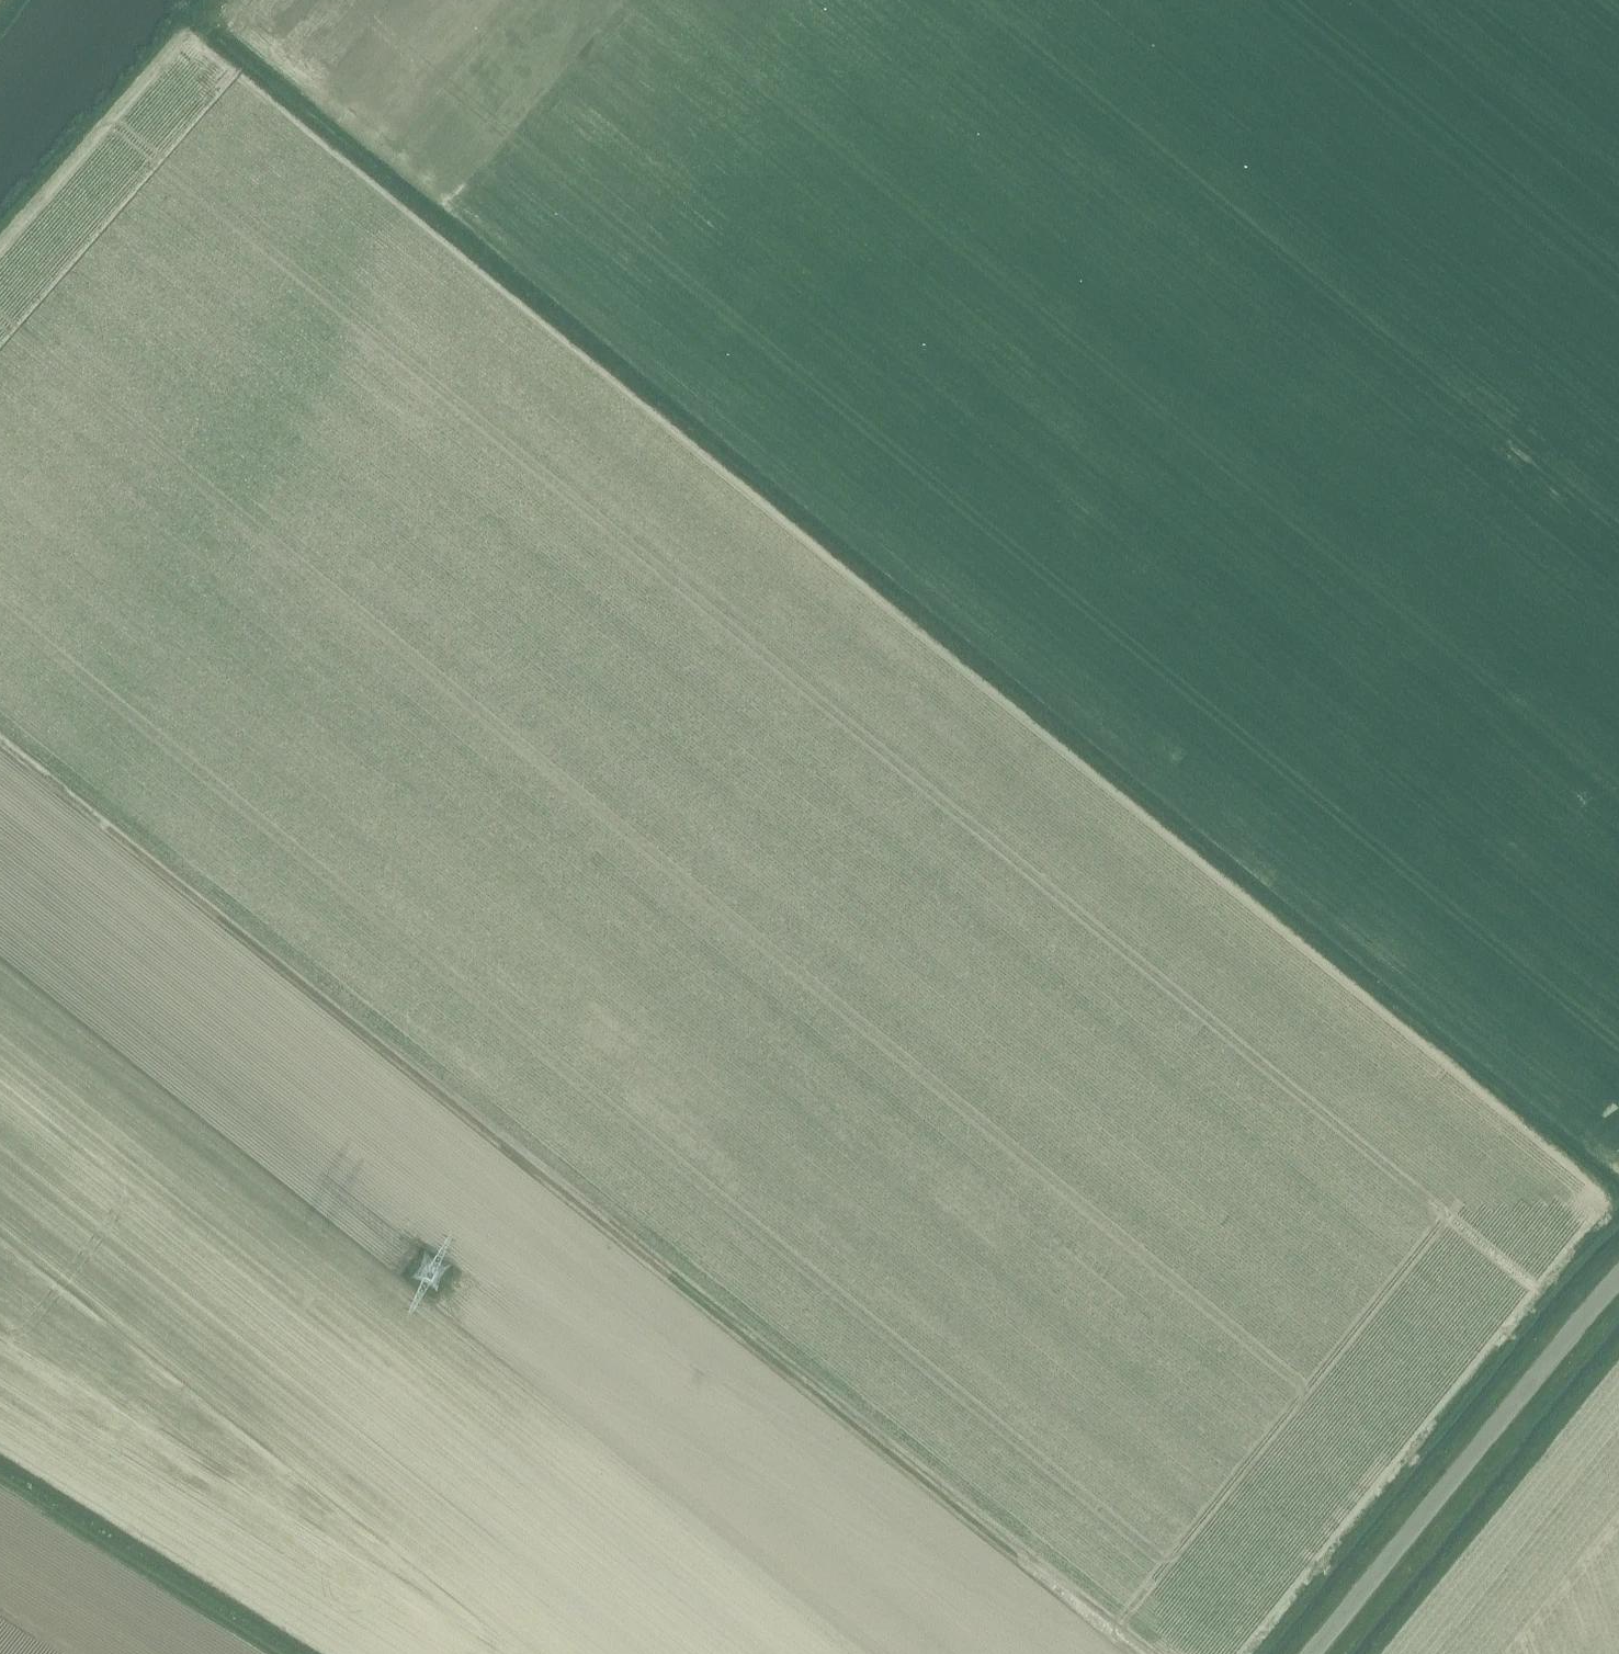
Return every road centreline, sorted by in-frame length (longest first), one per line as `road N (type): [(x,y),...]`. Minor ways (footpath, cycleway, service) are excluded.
road 1 (track): [(1146,1653),(0,727)]
road 2 (unclassified): [(1311,1653),(1618,1277)]
road 3 (track): [(280,1653),(0,1480)]

